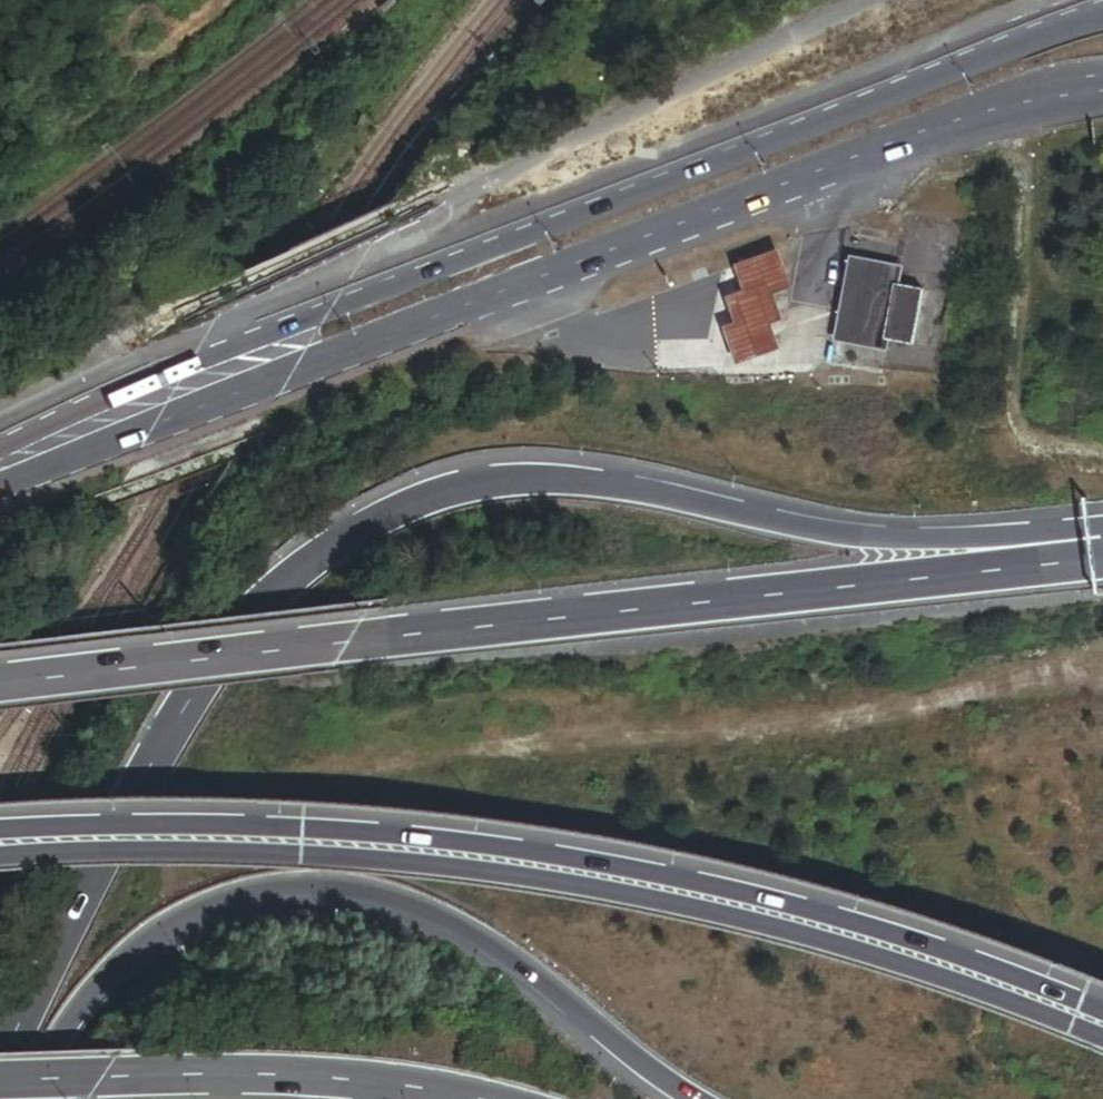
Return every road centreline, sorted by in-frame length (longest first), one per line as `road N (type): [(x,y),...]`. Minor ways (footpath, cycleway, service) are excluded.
road 1 (trunk): [(1093,550),(854,534),(536,478),(487,482),(404,506),(304,565),(252,610),(138,785),(0,1066)]
road 2 (primary): [(1102,1017),(783,911),(500,858),(234,839),(0,842)]
road 3 (trunk): [(1093,550),(863,584),(0,678)]
road 4 (trunk): [(29,1098),(83,1001),(150,939),(209,904),(308,884),(375,890),(451,923),(545,983),(694,1098)]
road 5 (secondary): [(1102,16),(496,240),(348,317)]
road 6 (secondary): [(348,317),(503,292),(831,171),(1036,103),(1102,90)]
road 7 (trunk): [(0,1078),(358,1080),(453,1098)]
road 8 (secondary): [(0,469),(348,317)]

